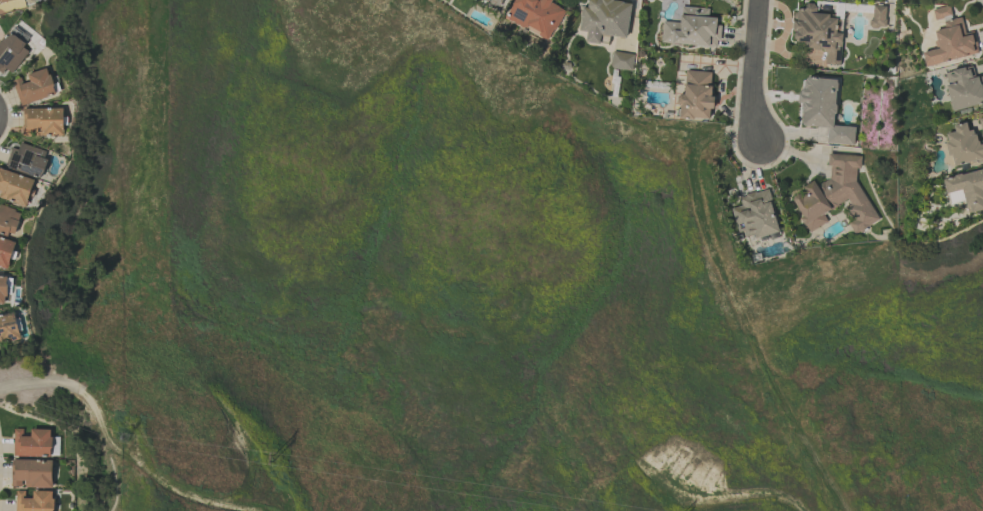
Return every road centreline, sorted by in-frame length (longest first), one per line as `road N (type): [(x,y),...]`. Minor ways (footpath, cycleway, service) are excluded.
road 1 (residential): [(762,0),(758,96),(765,136)]

